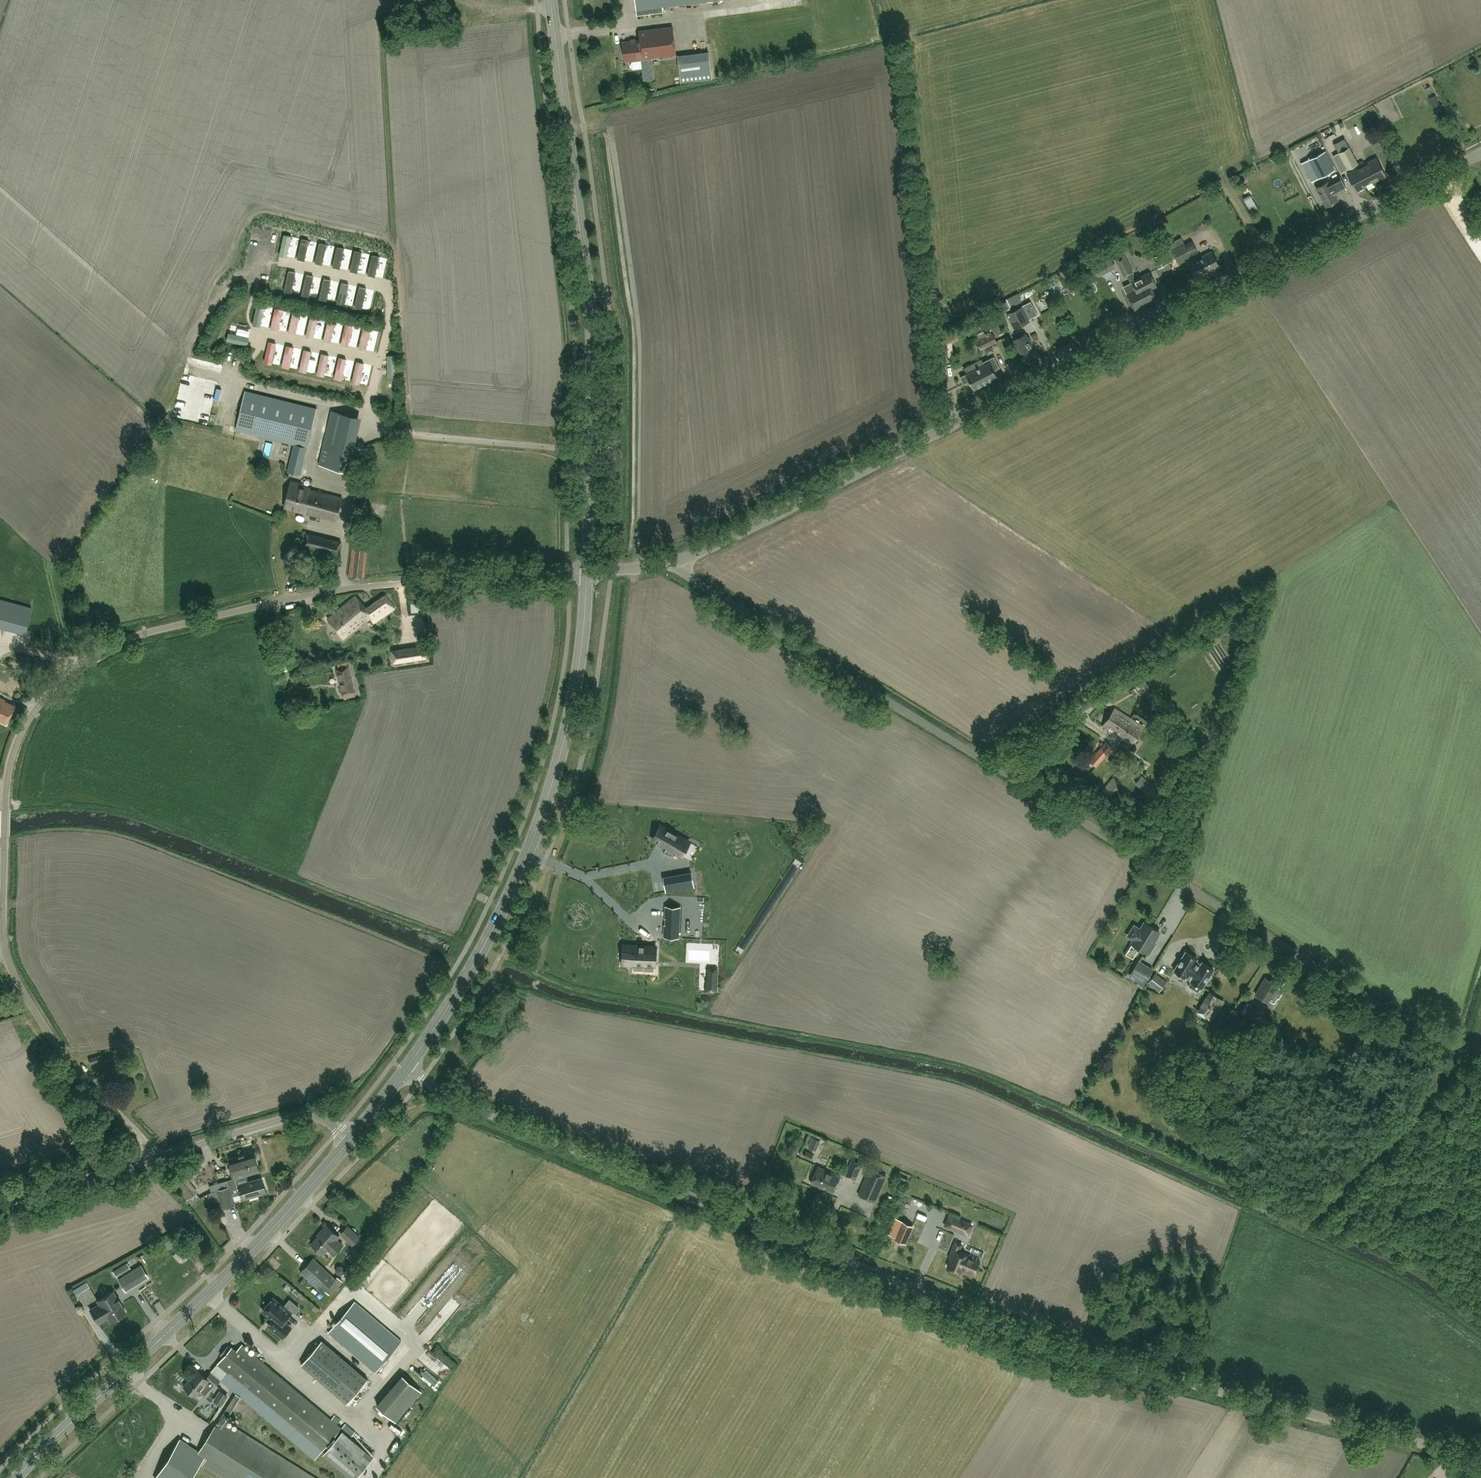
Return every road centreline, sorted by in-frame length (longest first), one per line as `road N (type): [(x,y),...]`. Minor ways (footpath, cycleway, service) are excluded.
road 1 (unclassified): [(1480,1461),(1116,1367),(465,1105),(405,1071)]
road 2 (unclassified): [(1480,1056),(1216,903),(690,576),(679,559)]
road 3 (tertiary): [(679,559),(1245,283),(1480,156)]
road 4 (secondary): [(588,570),(592,320),(551,0)]
road 5 (unclassified): [(155,1158),(61,1048),(6,949),(11,759),(35,711),(71,672)]
road 6 (secondary): [(405,1071),(475,961),(541,824),(567,737),(588,570)]
road 7 (unclassified): [(71,672),(127,638),(236,610),(343,589),(588,570)]
road 8 (secondary): [(17,1477),(275,1227),(351,1139)]
road 9 (unclassified): [(155,1158),(296,1115),(316,1115),(351,1139)]
road 10 (unclassified): [(0,1204),(155,1158)]

